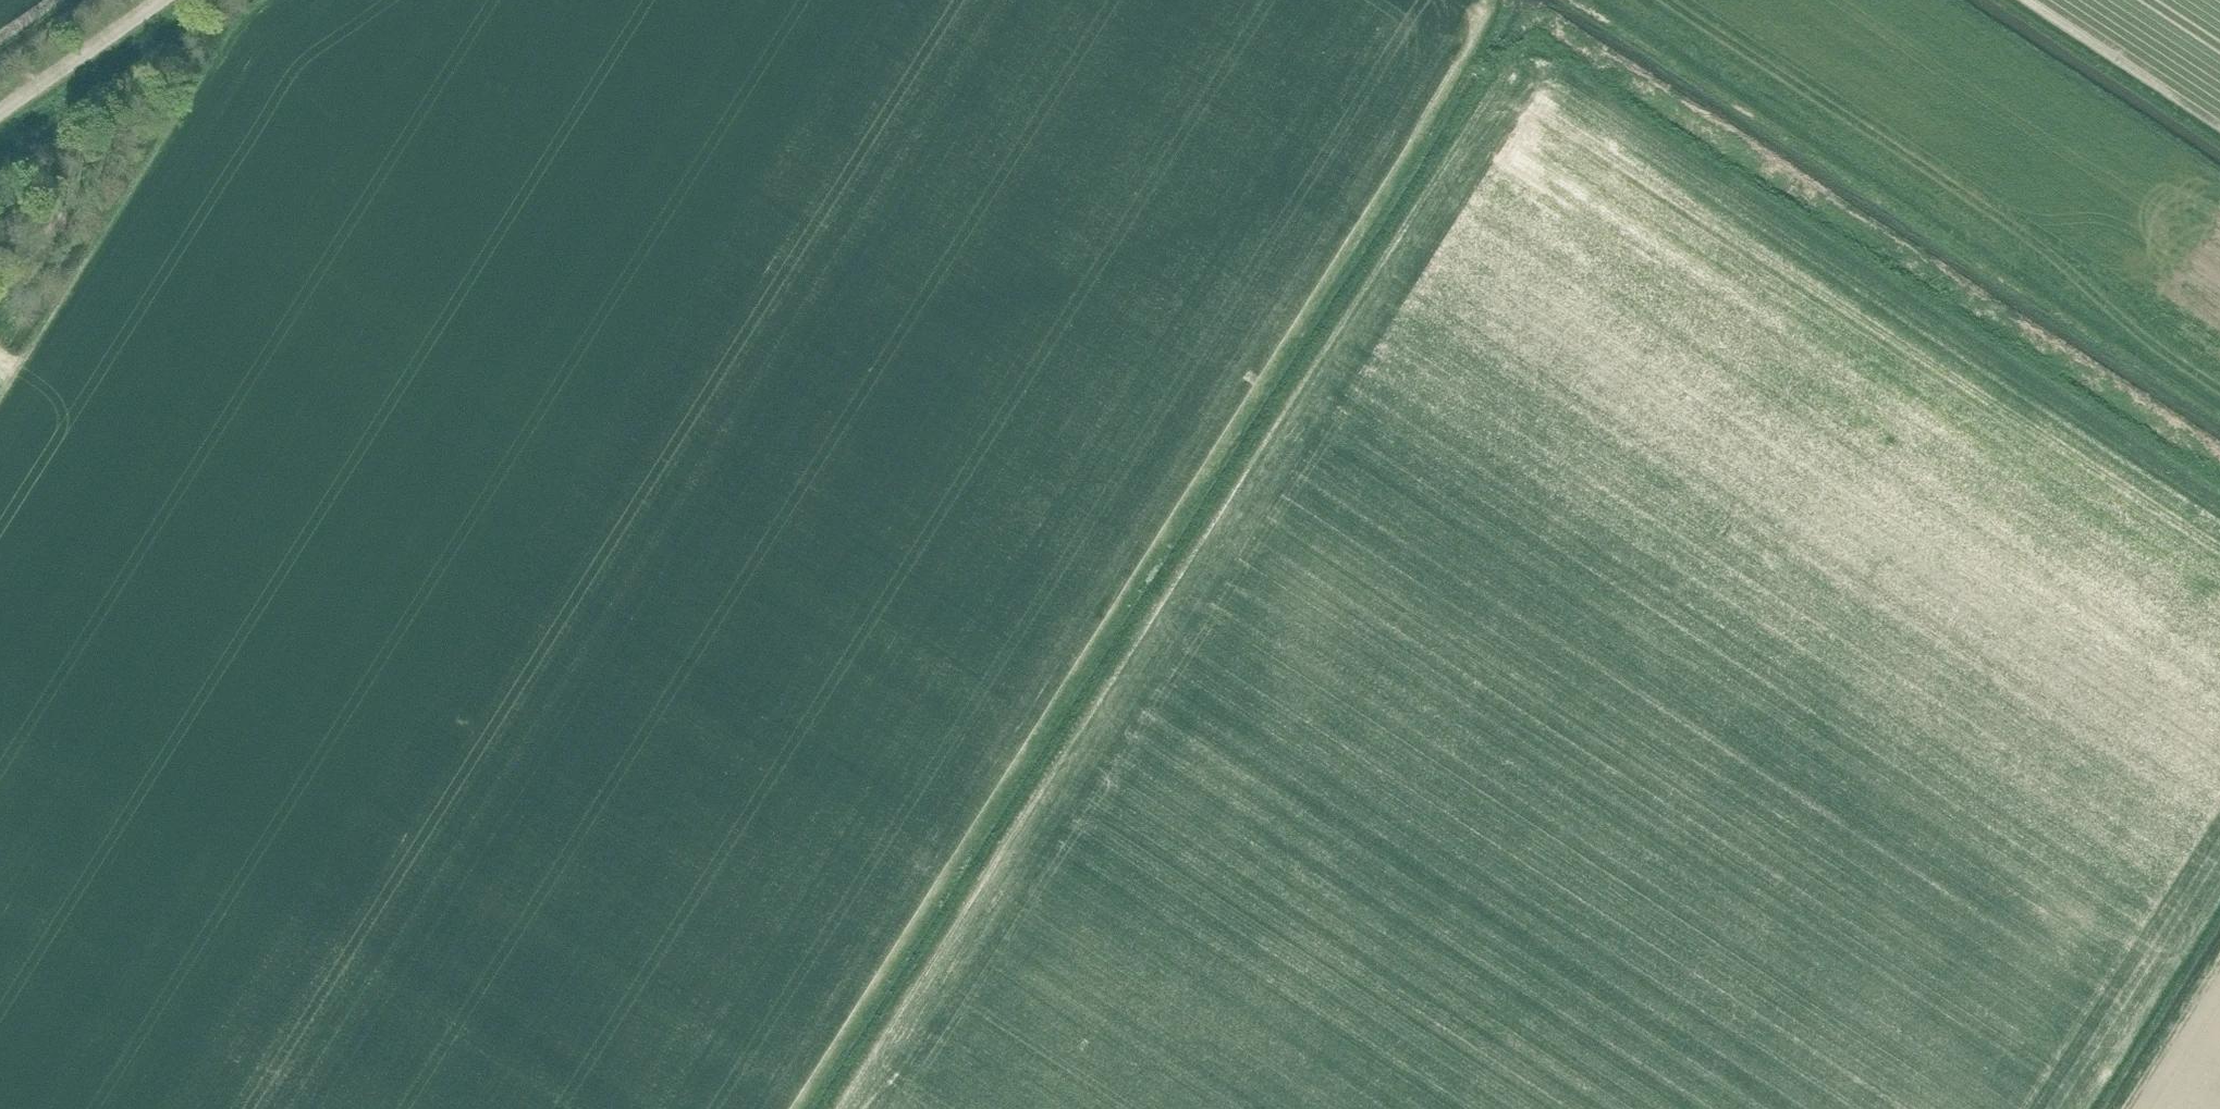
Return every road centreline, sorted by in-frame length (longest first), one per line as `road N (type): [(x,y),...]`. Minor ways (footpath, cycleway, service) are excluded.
road 1 (unclassified): [(0,112),(162,0)]

